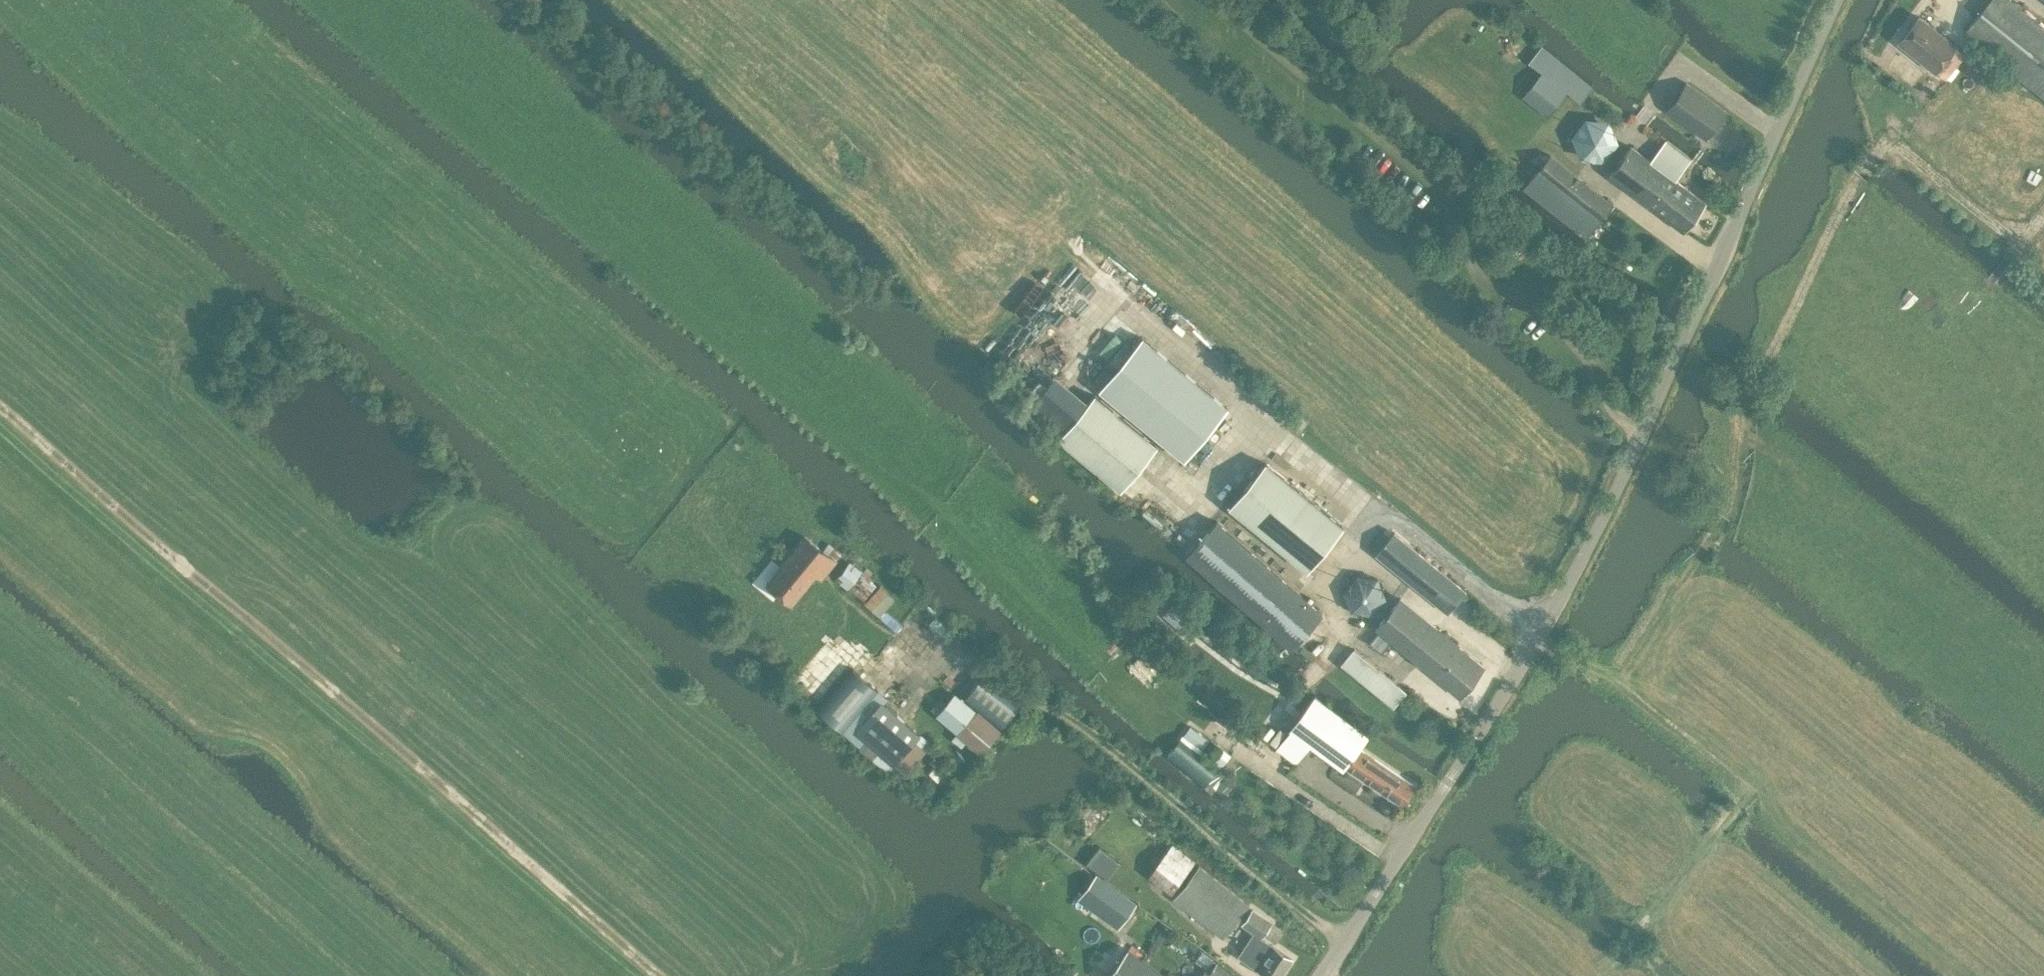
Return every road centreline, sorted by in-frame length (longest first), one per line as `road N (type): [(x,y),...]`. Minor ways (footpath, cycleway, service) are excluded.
road 1 (unclassified): [(1322,975),(1598,529),(1838,0)]
road 2 (track): [(663,975),(0,405)]
road 3 (track): [(1973,975),(1536,636)]
road 4 (track): [(1936,705),(1832,788),(1743,793),(1603,975)]

